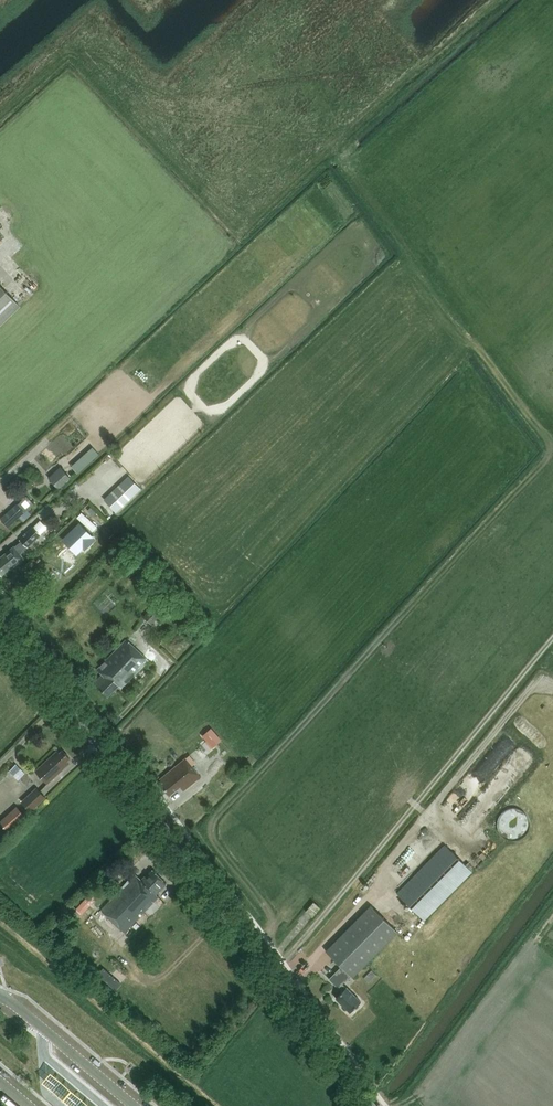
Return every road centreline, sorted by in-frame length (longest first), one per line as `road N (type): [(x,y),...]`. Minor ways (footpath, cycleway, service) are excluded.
road 1 (secondary): [(366,1105),(0,614)]

